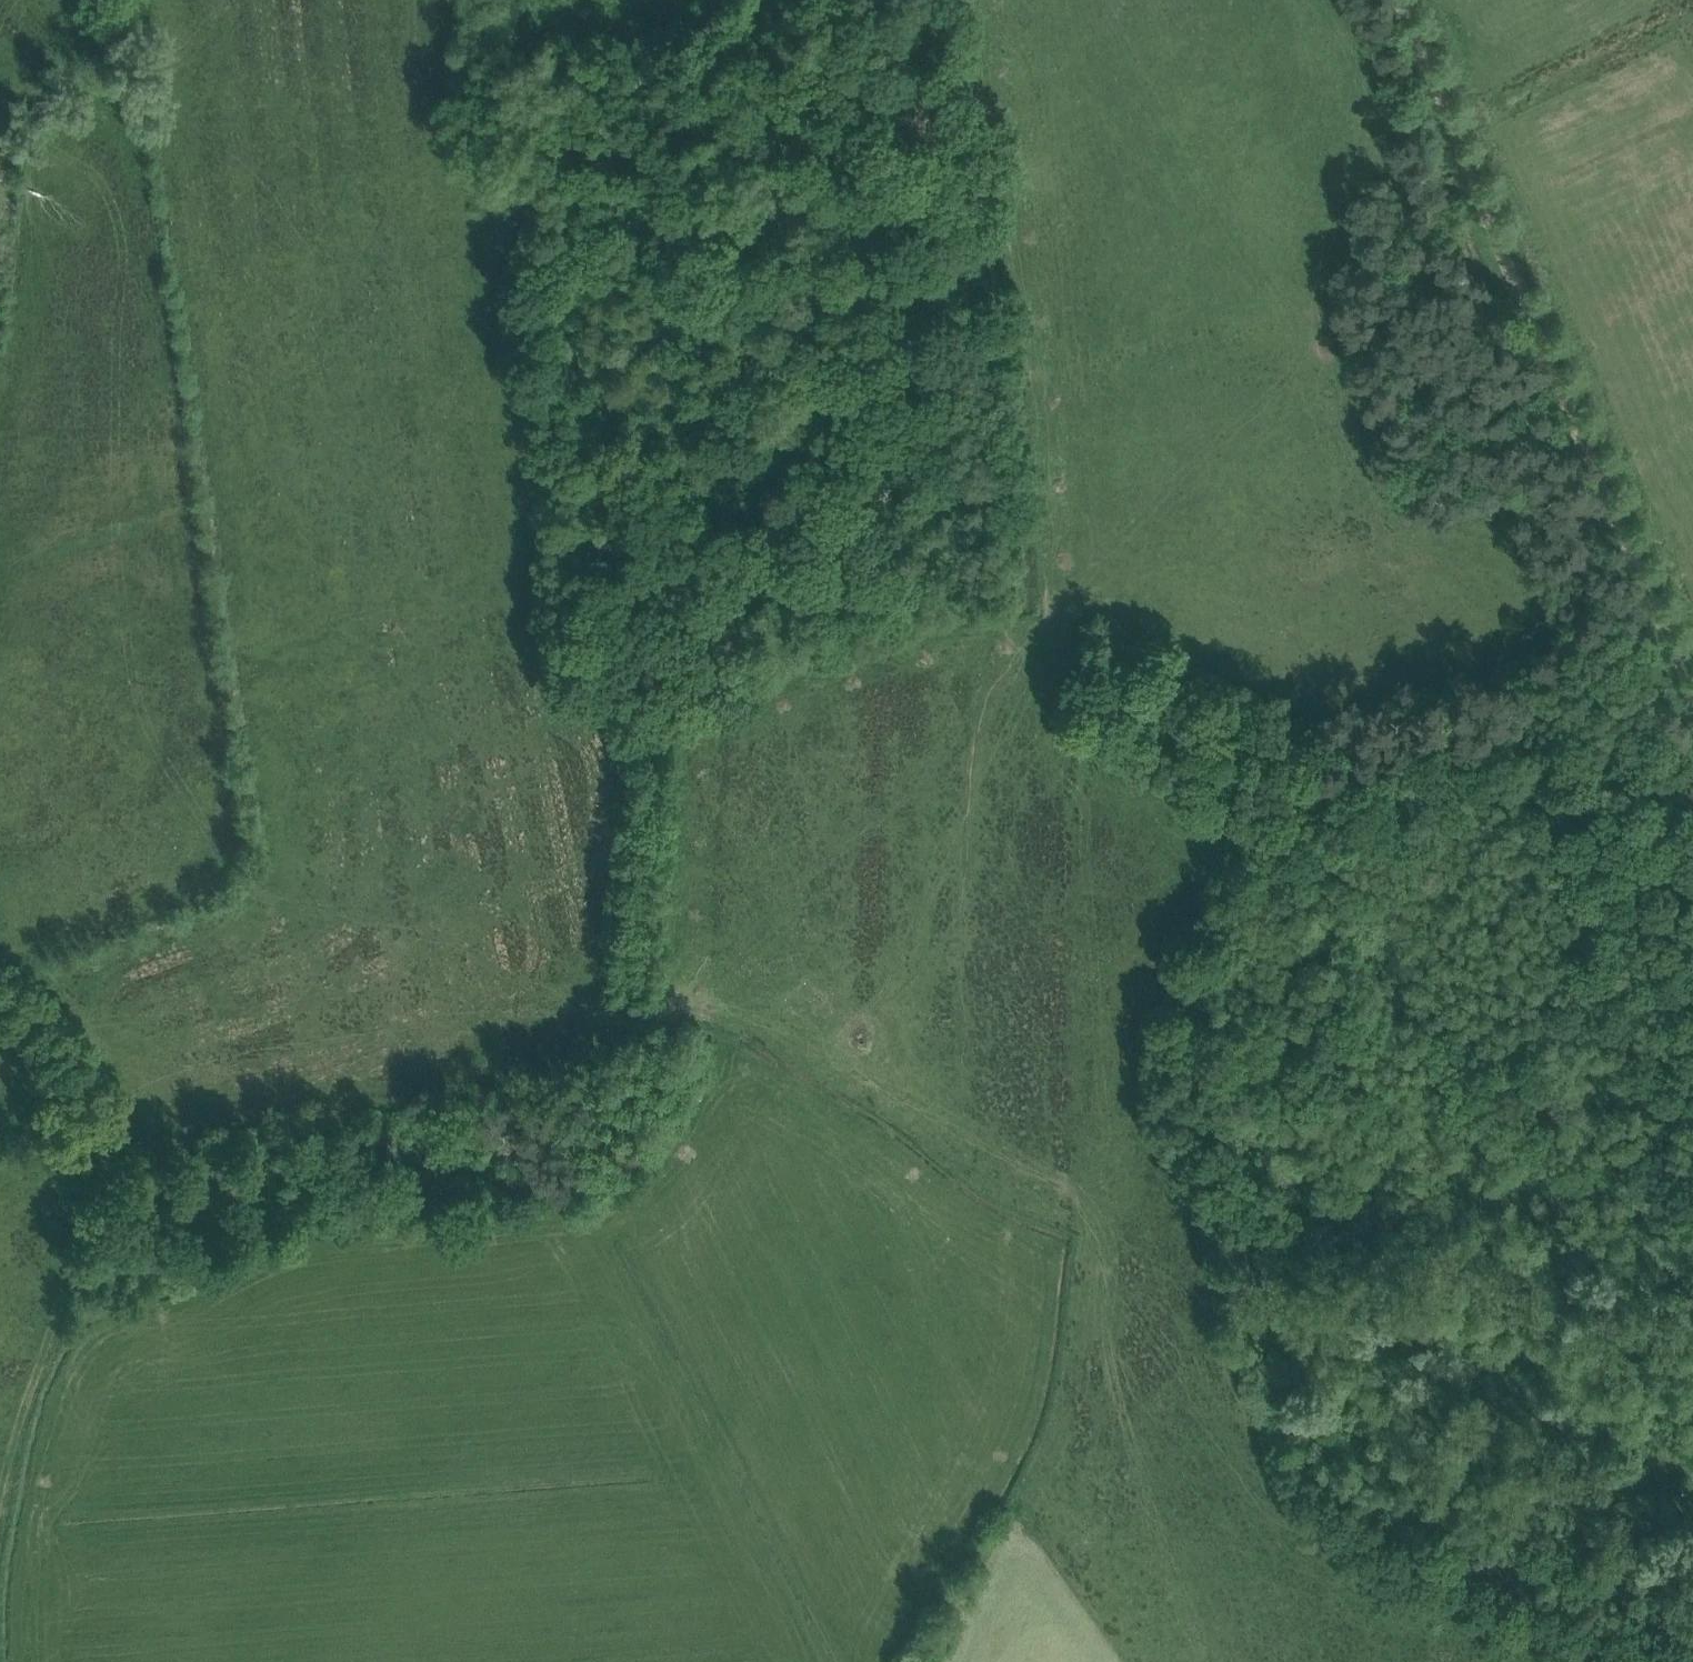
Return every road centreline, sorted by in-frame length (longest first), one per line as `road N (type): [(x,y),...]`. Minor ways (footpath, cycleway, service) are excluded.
road 1 (track): [(1692,696),(1395,0)]

